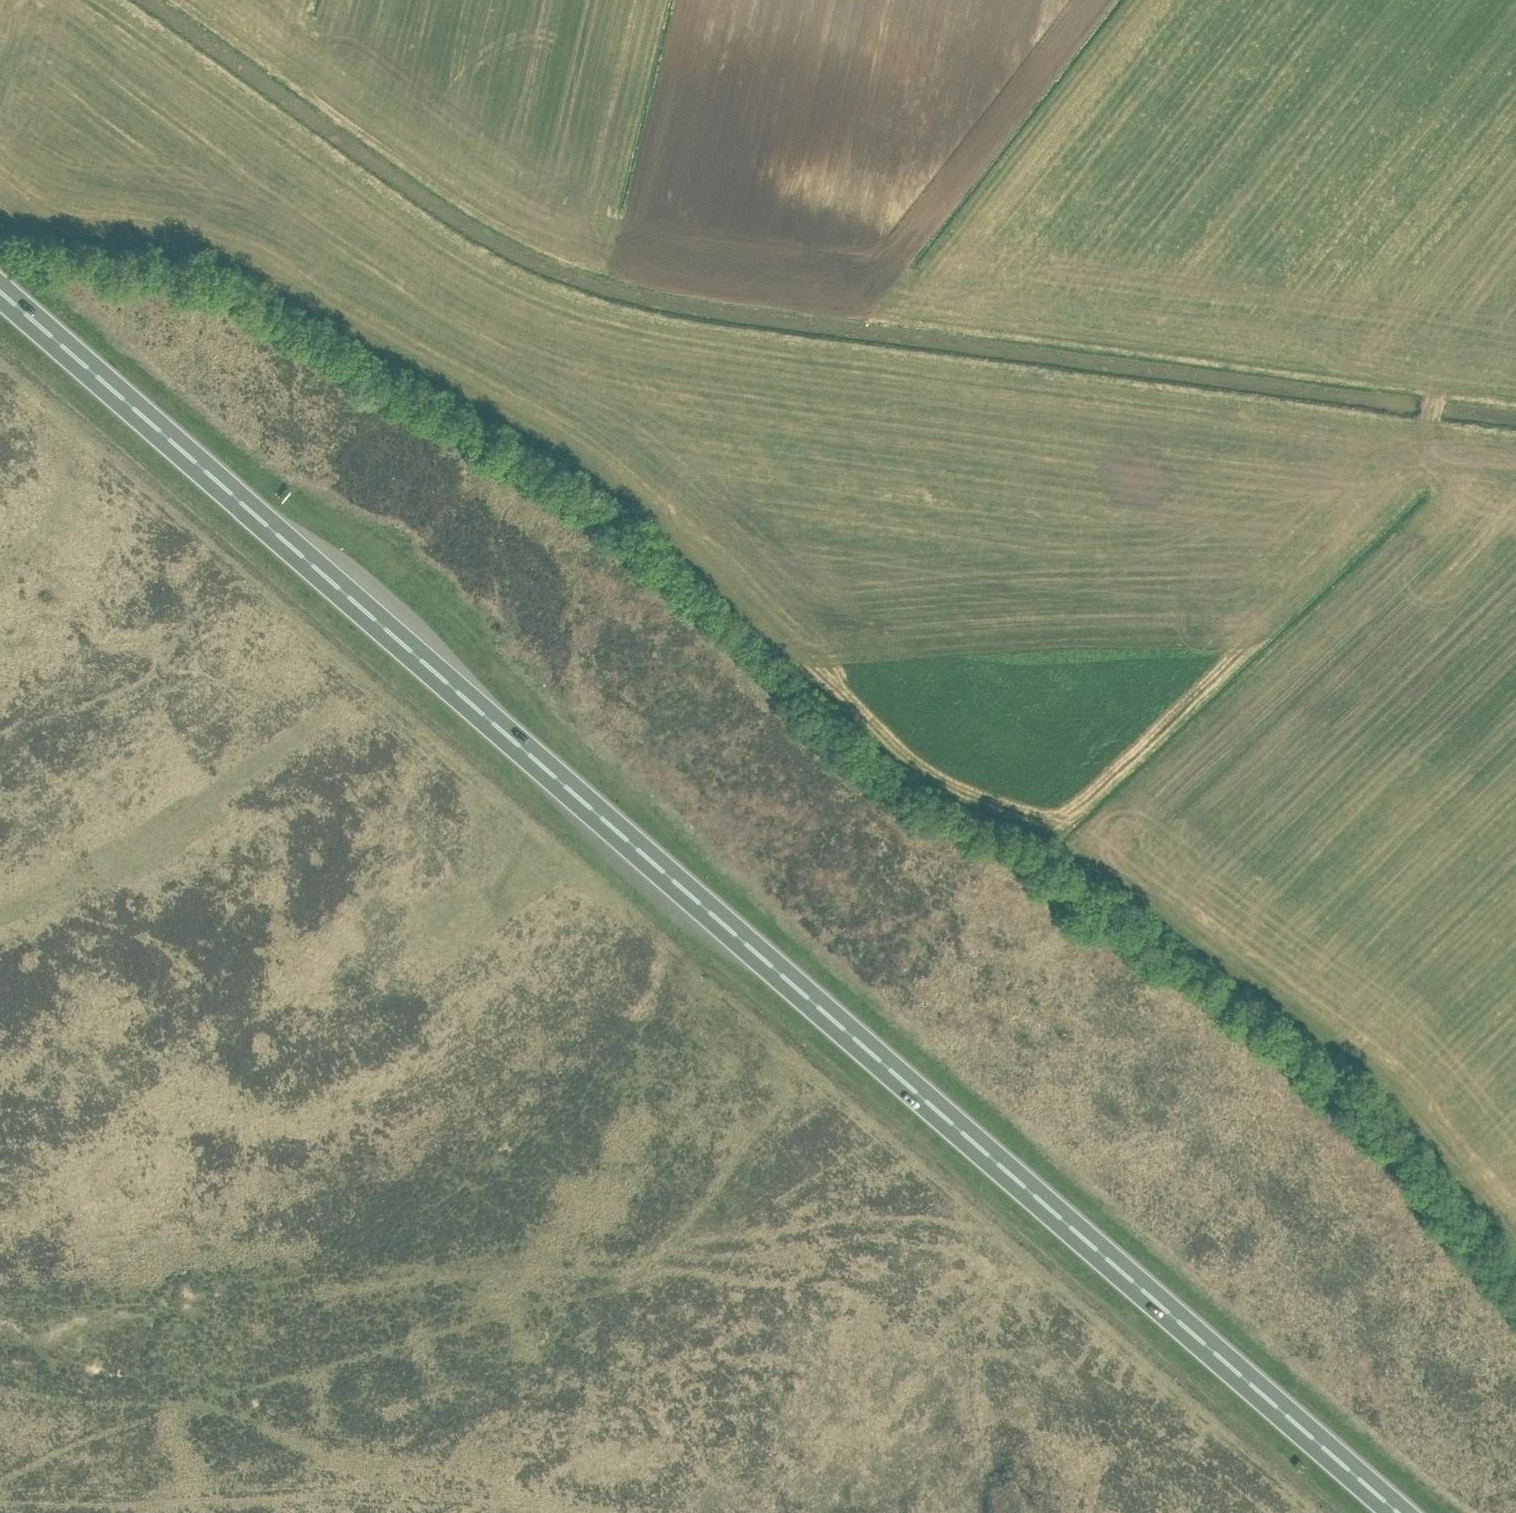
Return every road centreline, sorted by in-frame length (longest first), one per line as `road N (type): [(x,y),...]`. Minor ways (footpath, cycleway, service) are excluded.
road 1 (trunk): [(1400,1512),(0,290)]

